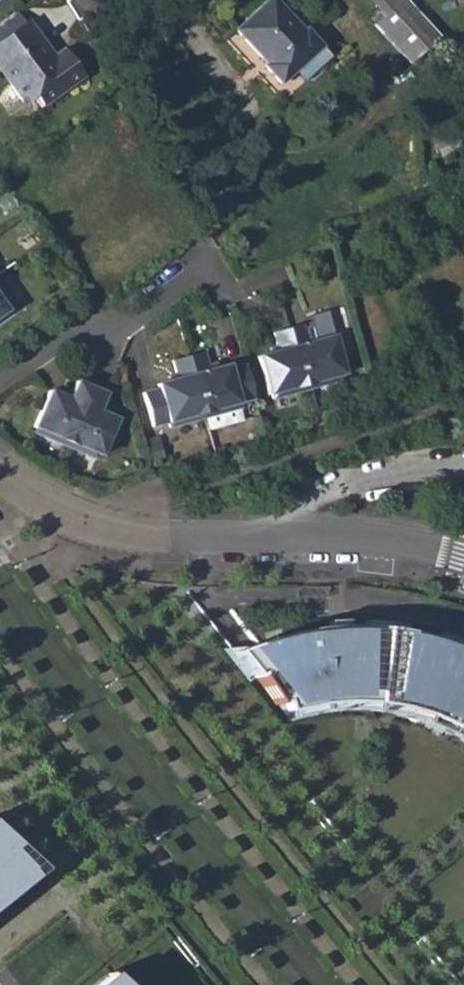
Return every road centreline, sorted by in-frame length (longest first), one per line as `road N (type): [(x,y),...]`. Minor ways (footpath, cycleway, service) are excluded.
road 1 (residential): [(463,561),(365,543),(97,533),(47,516),(0,481)]
road 2 (residential): [(0,383),(66,336),(136,320),(204,270)]

